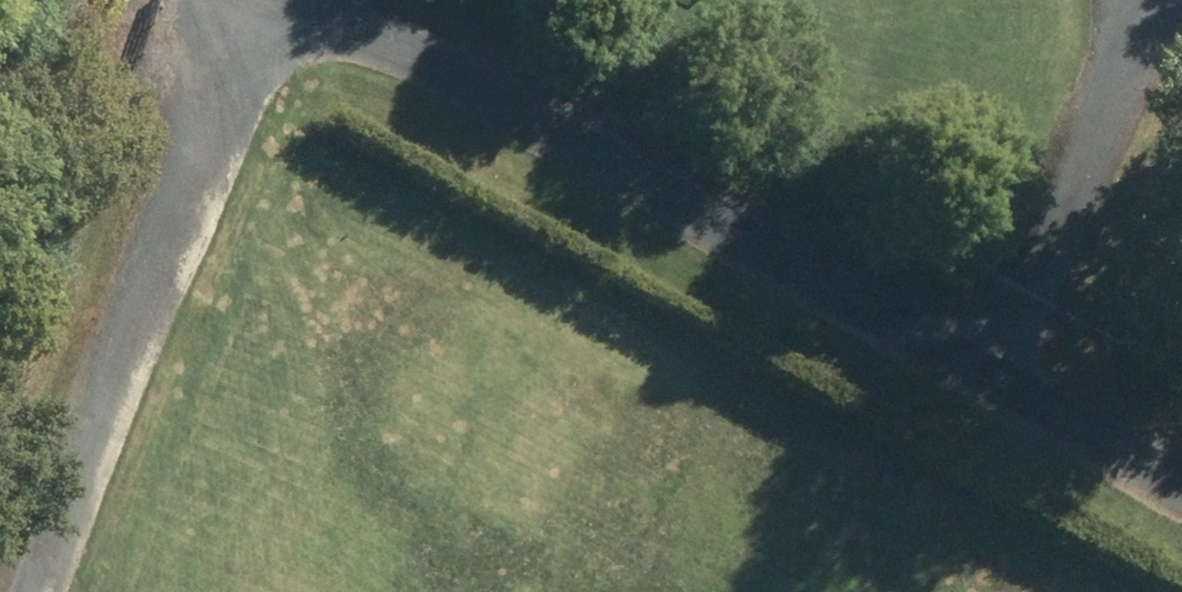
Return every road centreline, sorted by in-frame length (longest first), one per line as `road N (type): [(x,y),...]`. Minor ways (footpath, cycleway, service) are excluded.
road 1 (track): [(261,0),(441,53),(1181,469)]
road 2 (track): [(240,0),(172,252),(50,591)]
road 3 (track): [(1181,0),(989,358)]

